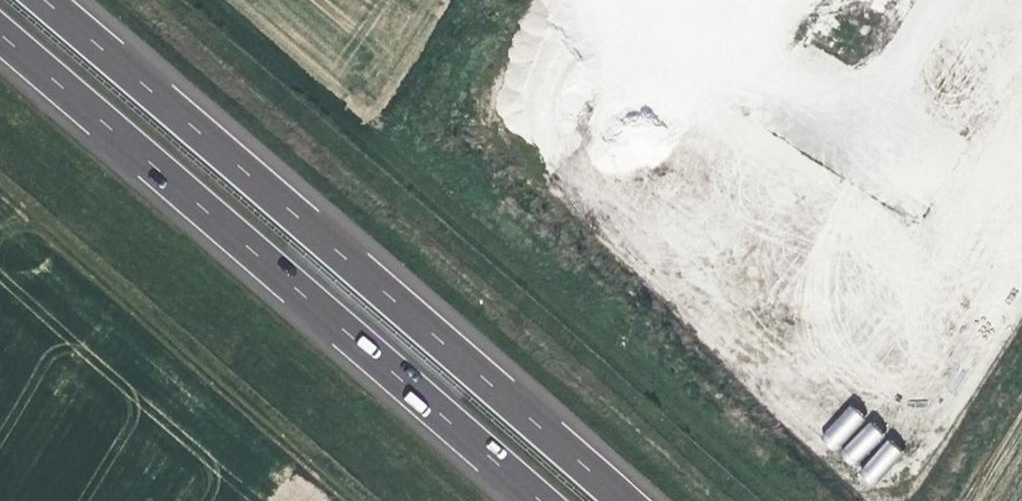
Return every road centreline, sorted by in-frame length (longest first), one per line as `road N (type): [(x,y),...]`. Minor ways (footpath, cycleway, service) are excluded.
road 1 (motorway): [(622,500),(43,0)]
road 2 (track): [(209,0),(787,500)]
road 3 (motorway): [(0,33),(542,500)]
road 4 (track): [(0,200),(344,500)]

